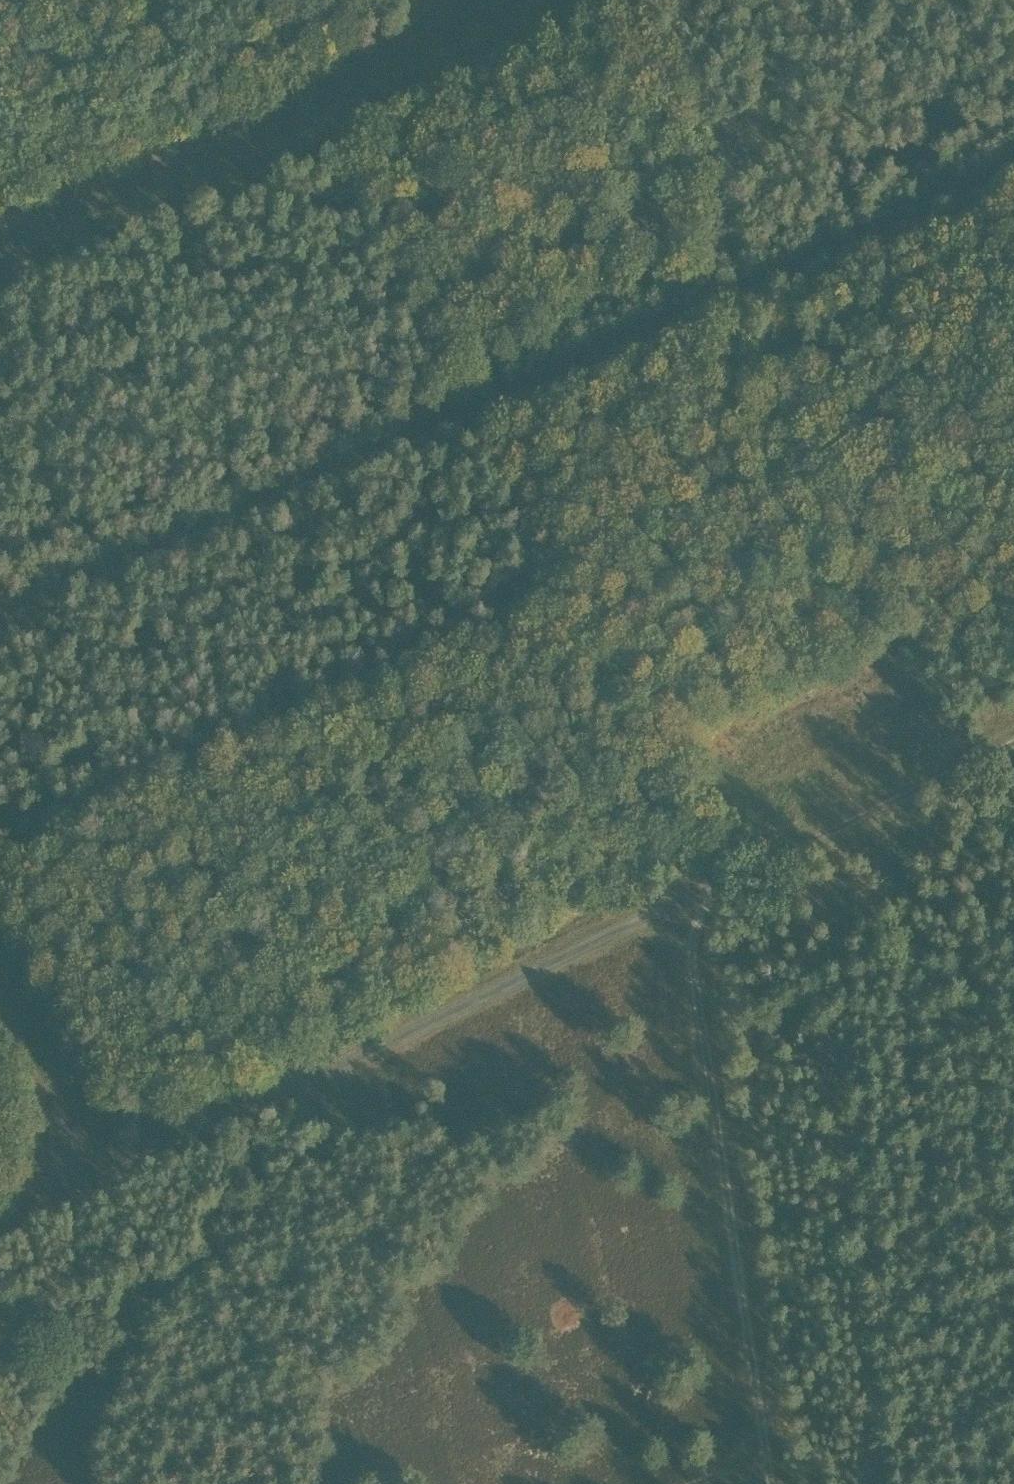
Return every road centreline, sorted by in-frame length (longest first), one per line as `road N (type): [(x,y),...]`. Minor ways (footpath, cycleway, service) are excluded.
road 1 (track): [(1013,746),(683,899),(777,1483)]
road 2 (track): [(0,1218),(683,899)]
road 3 (track): [(451,0),(0,211)]
road 4 (track): [(89,1176),(0,997)]

